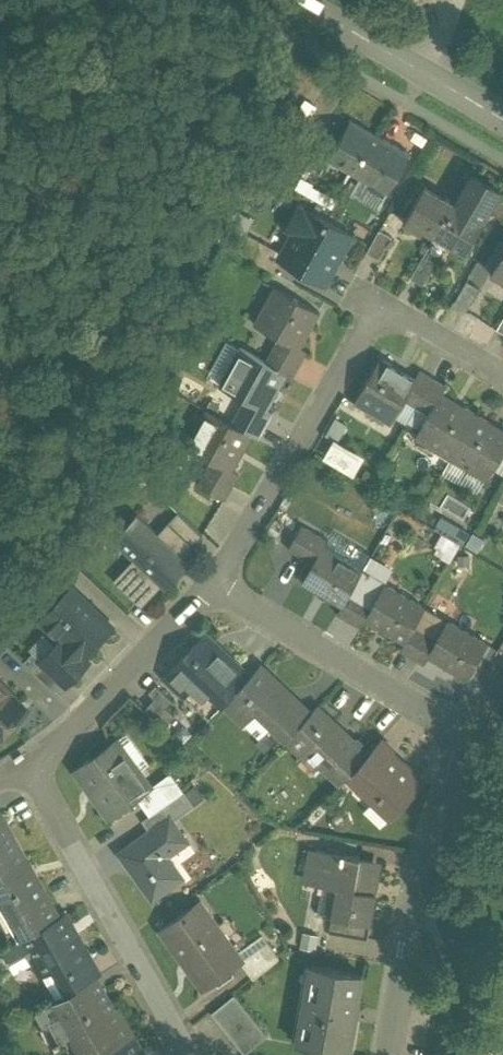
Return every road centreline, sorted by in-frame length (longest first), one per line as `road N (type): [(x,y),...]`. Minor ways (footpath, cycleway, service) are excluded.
road 1 (residential): [(205,1054),(39,824),(34,801),(41,774),(213,585)]
road 2 (residential): [(213,585),(384,322),(414,324),(502,385)]
road 3 (residential): [(386,1054),(430,864),(469,743)]
road 4 (residential): [(213,585),(469,743)]
road 5 (secondary): [(502,120),(294,0)]

